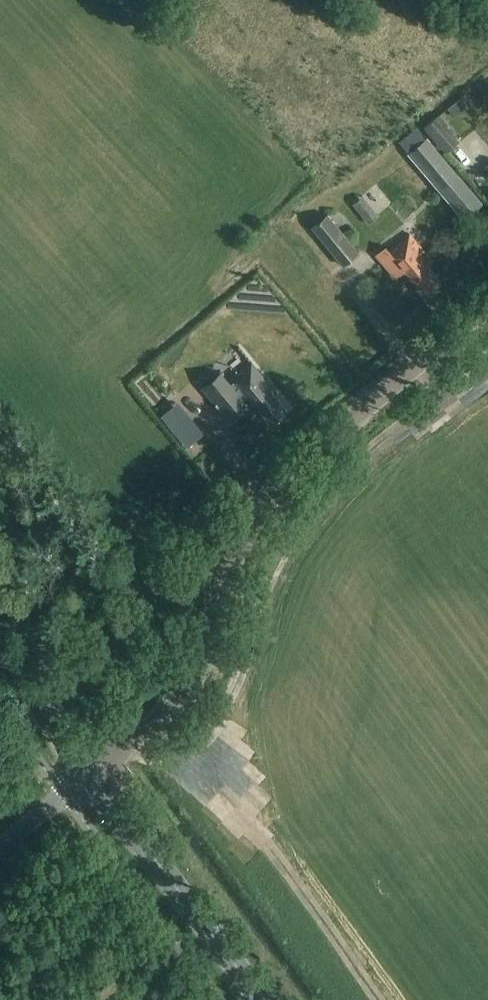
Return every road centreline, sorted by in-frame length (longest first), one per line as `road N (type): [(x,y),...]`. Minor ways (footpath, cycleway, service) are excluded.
road 1 (unclassified): [(90,775),(193,684),(236,555),(278,488),(487,306)]
road 2 (primary): [(262,999),(90,775)]
road 3 (primary): [(90,775),(0,651)]

